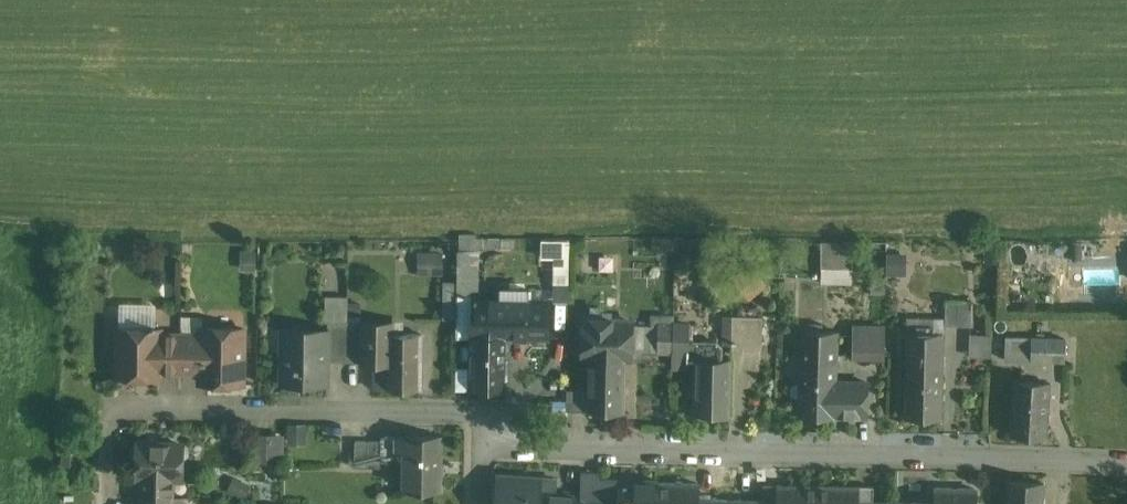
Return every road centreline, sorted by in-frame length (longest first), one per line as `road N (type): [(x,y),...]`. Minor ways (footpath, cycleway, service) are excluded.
road 1 (residential): [(1126,464),(565,444),(483,414)]
road 2 (residential): [(483,414),(128,409),(109,433),(108,503)]

